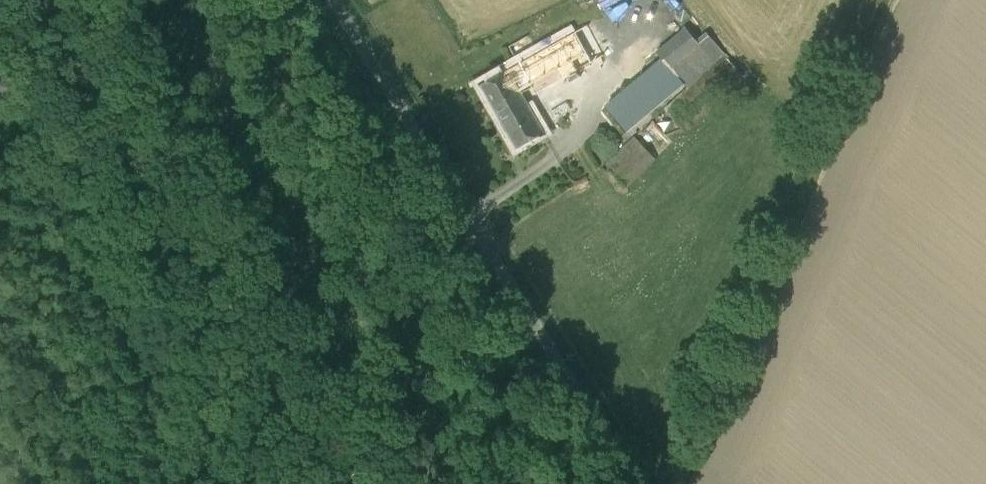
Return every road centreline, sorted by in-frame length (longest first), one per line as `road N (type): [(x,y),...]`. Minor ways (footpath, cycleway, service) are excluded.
road 1 (unclassified): [(640,483),(334,0)]
road 2 (track): [(328,483),(29,0)]
road 3 (track): [(895,0),(675,483)]

